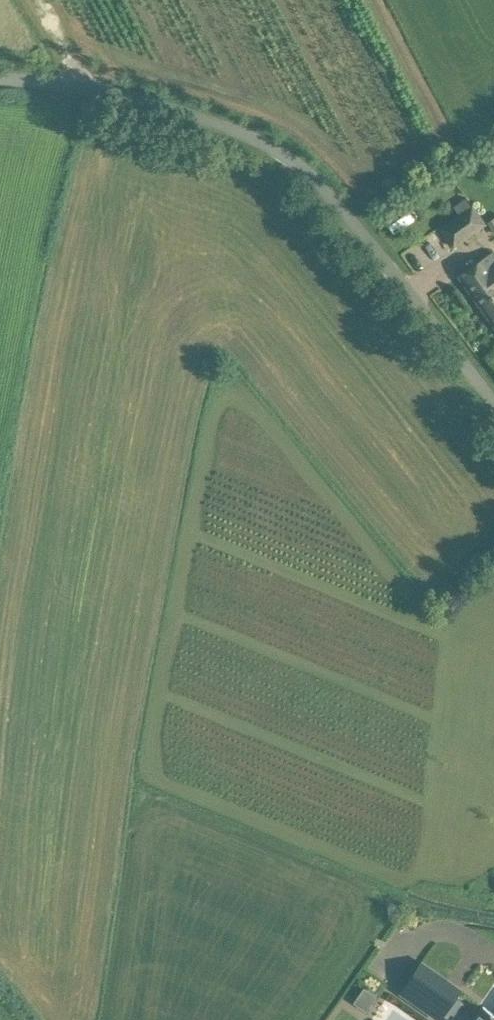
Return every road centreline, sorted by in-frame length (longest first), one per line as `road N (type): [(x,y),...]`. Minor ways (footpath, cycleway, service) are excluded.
road 1 (unclassified): [(493,402),(331,195),(274,150),(172,107),(0,79)]

